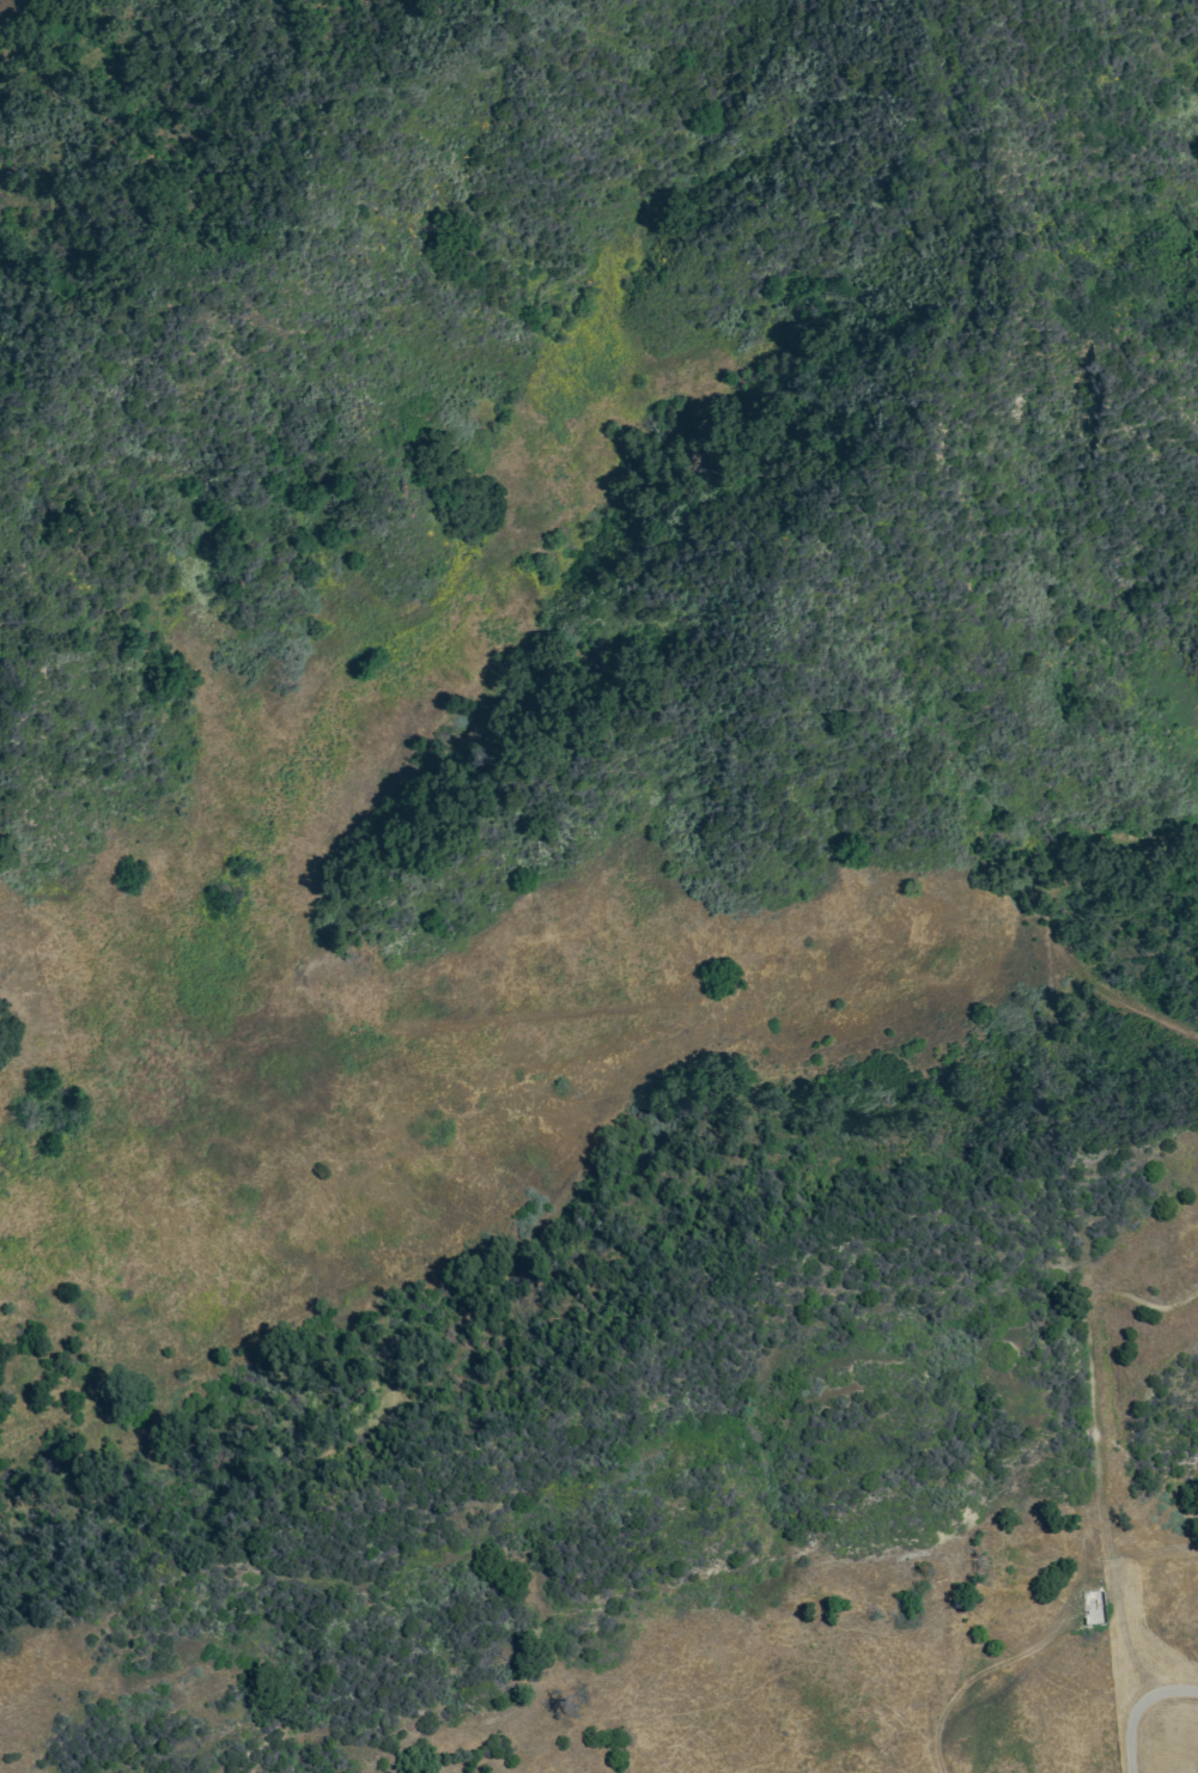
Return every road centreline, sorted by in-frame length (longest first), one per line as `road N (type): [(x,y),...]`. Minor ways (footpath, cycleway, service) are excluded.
road 1 (track): [(943,1772),(935,1732),(945,1701),(977,1674),(1040,1643),(1071,1613)]

